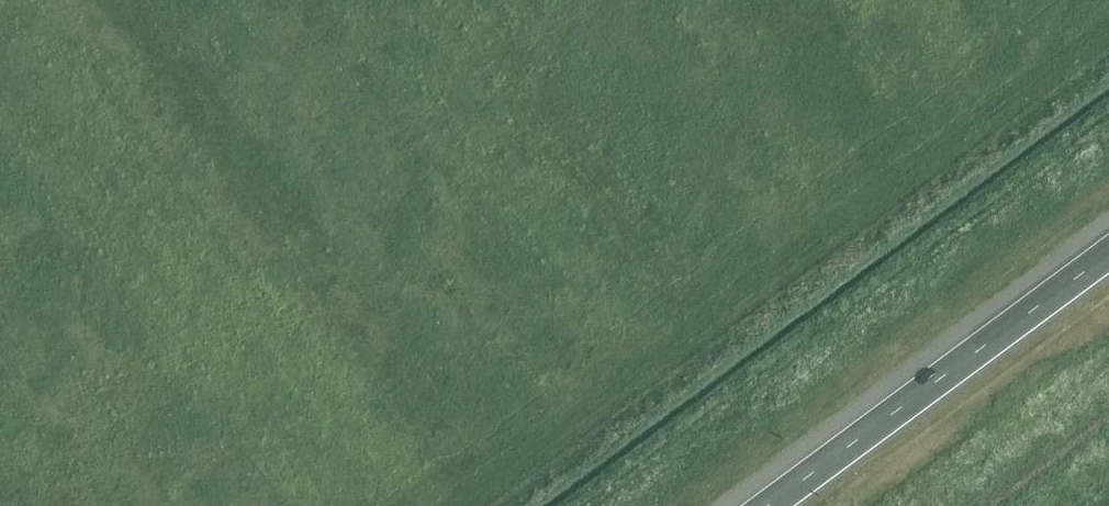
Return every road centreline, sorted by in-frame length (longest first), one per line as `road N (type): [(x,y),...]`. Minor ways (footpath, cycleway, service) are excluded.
road 1 (motorway): [(1108,251),(760,505)]

